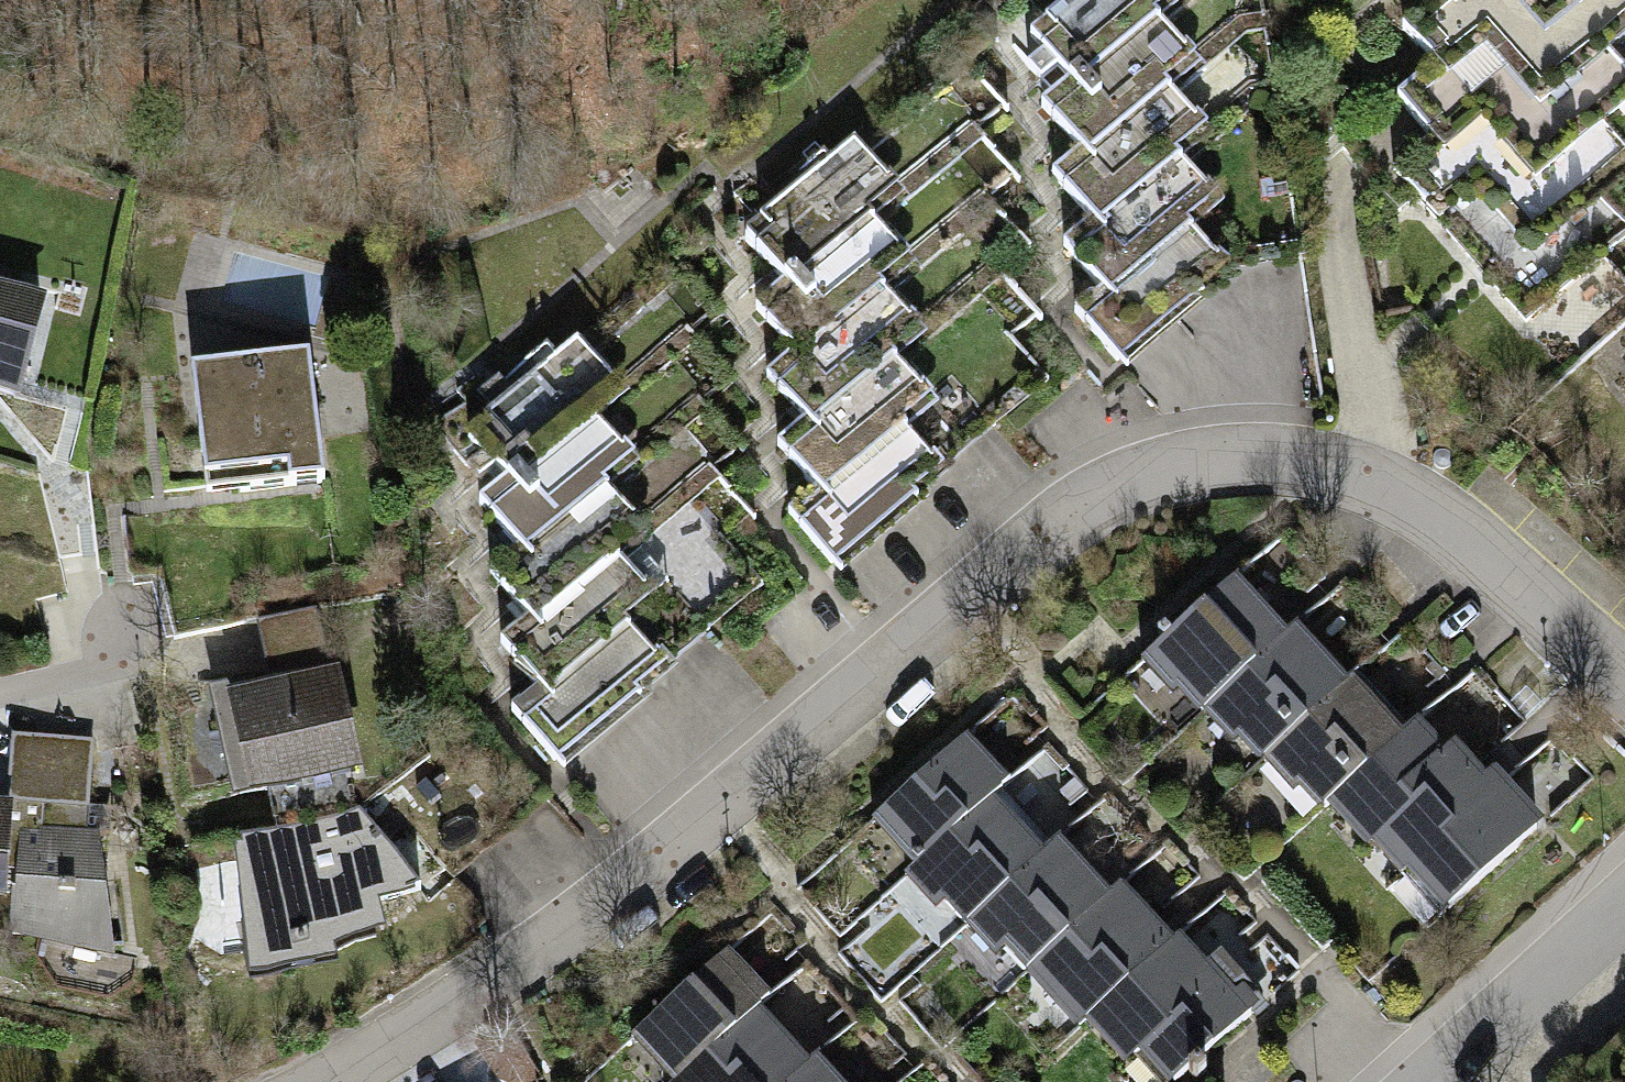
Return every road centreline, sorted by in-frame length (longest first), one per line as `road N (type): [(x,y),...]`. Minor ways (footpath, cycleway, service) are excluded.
road 1 (residential): [(1624,683),(1471,542),(1372,482),(1277,462),(1168,472),(1068,519),(641,874),(512,968),(324,1081)]
road 2 (residential): [(1624,903),(1432,1081)]
road 3 (residential): [(0,689),(118,663)]

